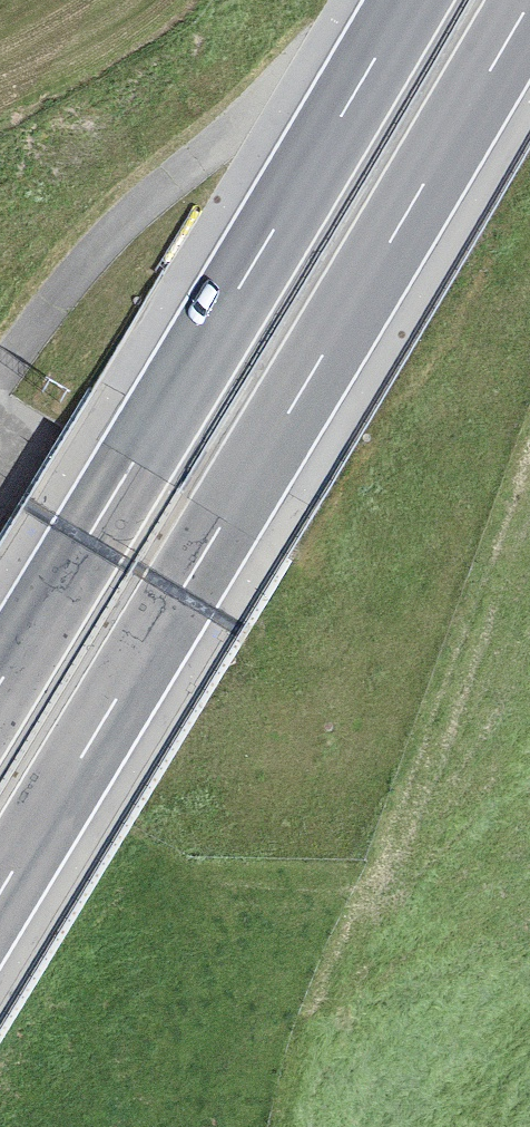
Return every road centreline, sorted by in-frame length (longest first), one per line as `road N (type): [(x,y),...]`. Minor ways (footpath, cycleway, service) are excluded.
road 1 (motorway): [(0,898),(529,6)]
road 2 (motorway): [(409,0),(0,690)]

